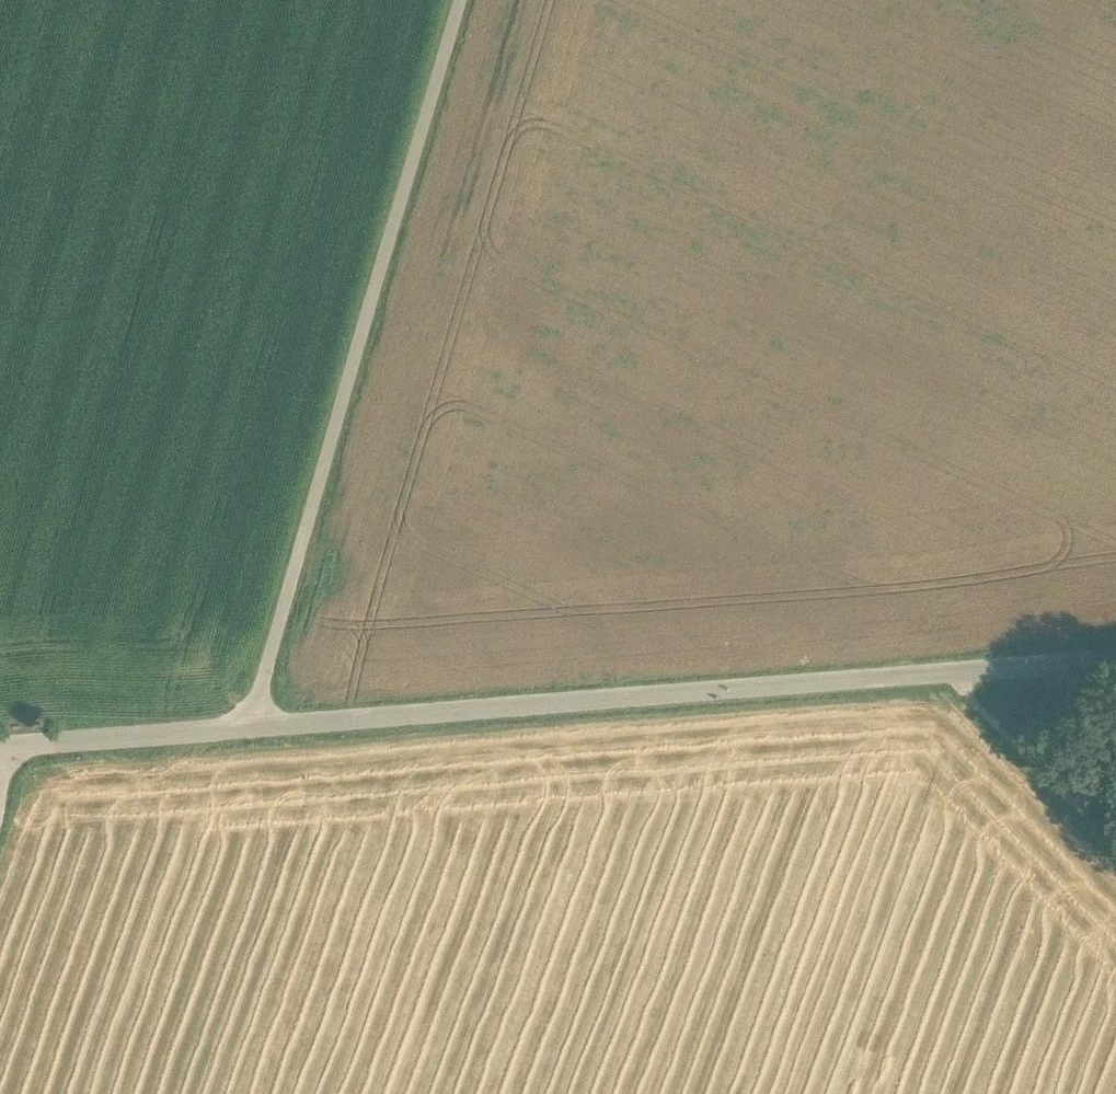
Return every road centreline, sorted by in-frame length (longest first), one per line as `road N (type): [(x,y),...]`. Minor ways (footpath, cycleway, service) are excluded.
road 1 (unclassified): [(0,748),(945,672)]
road 2 (track): [(247,729),(458,0)]
road 3 (track): [(945,672),(1115,657)]

